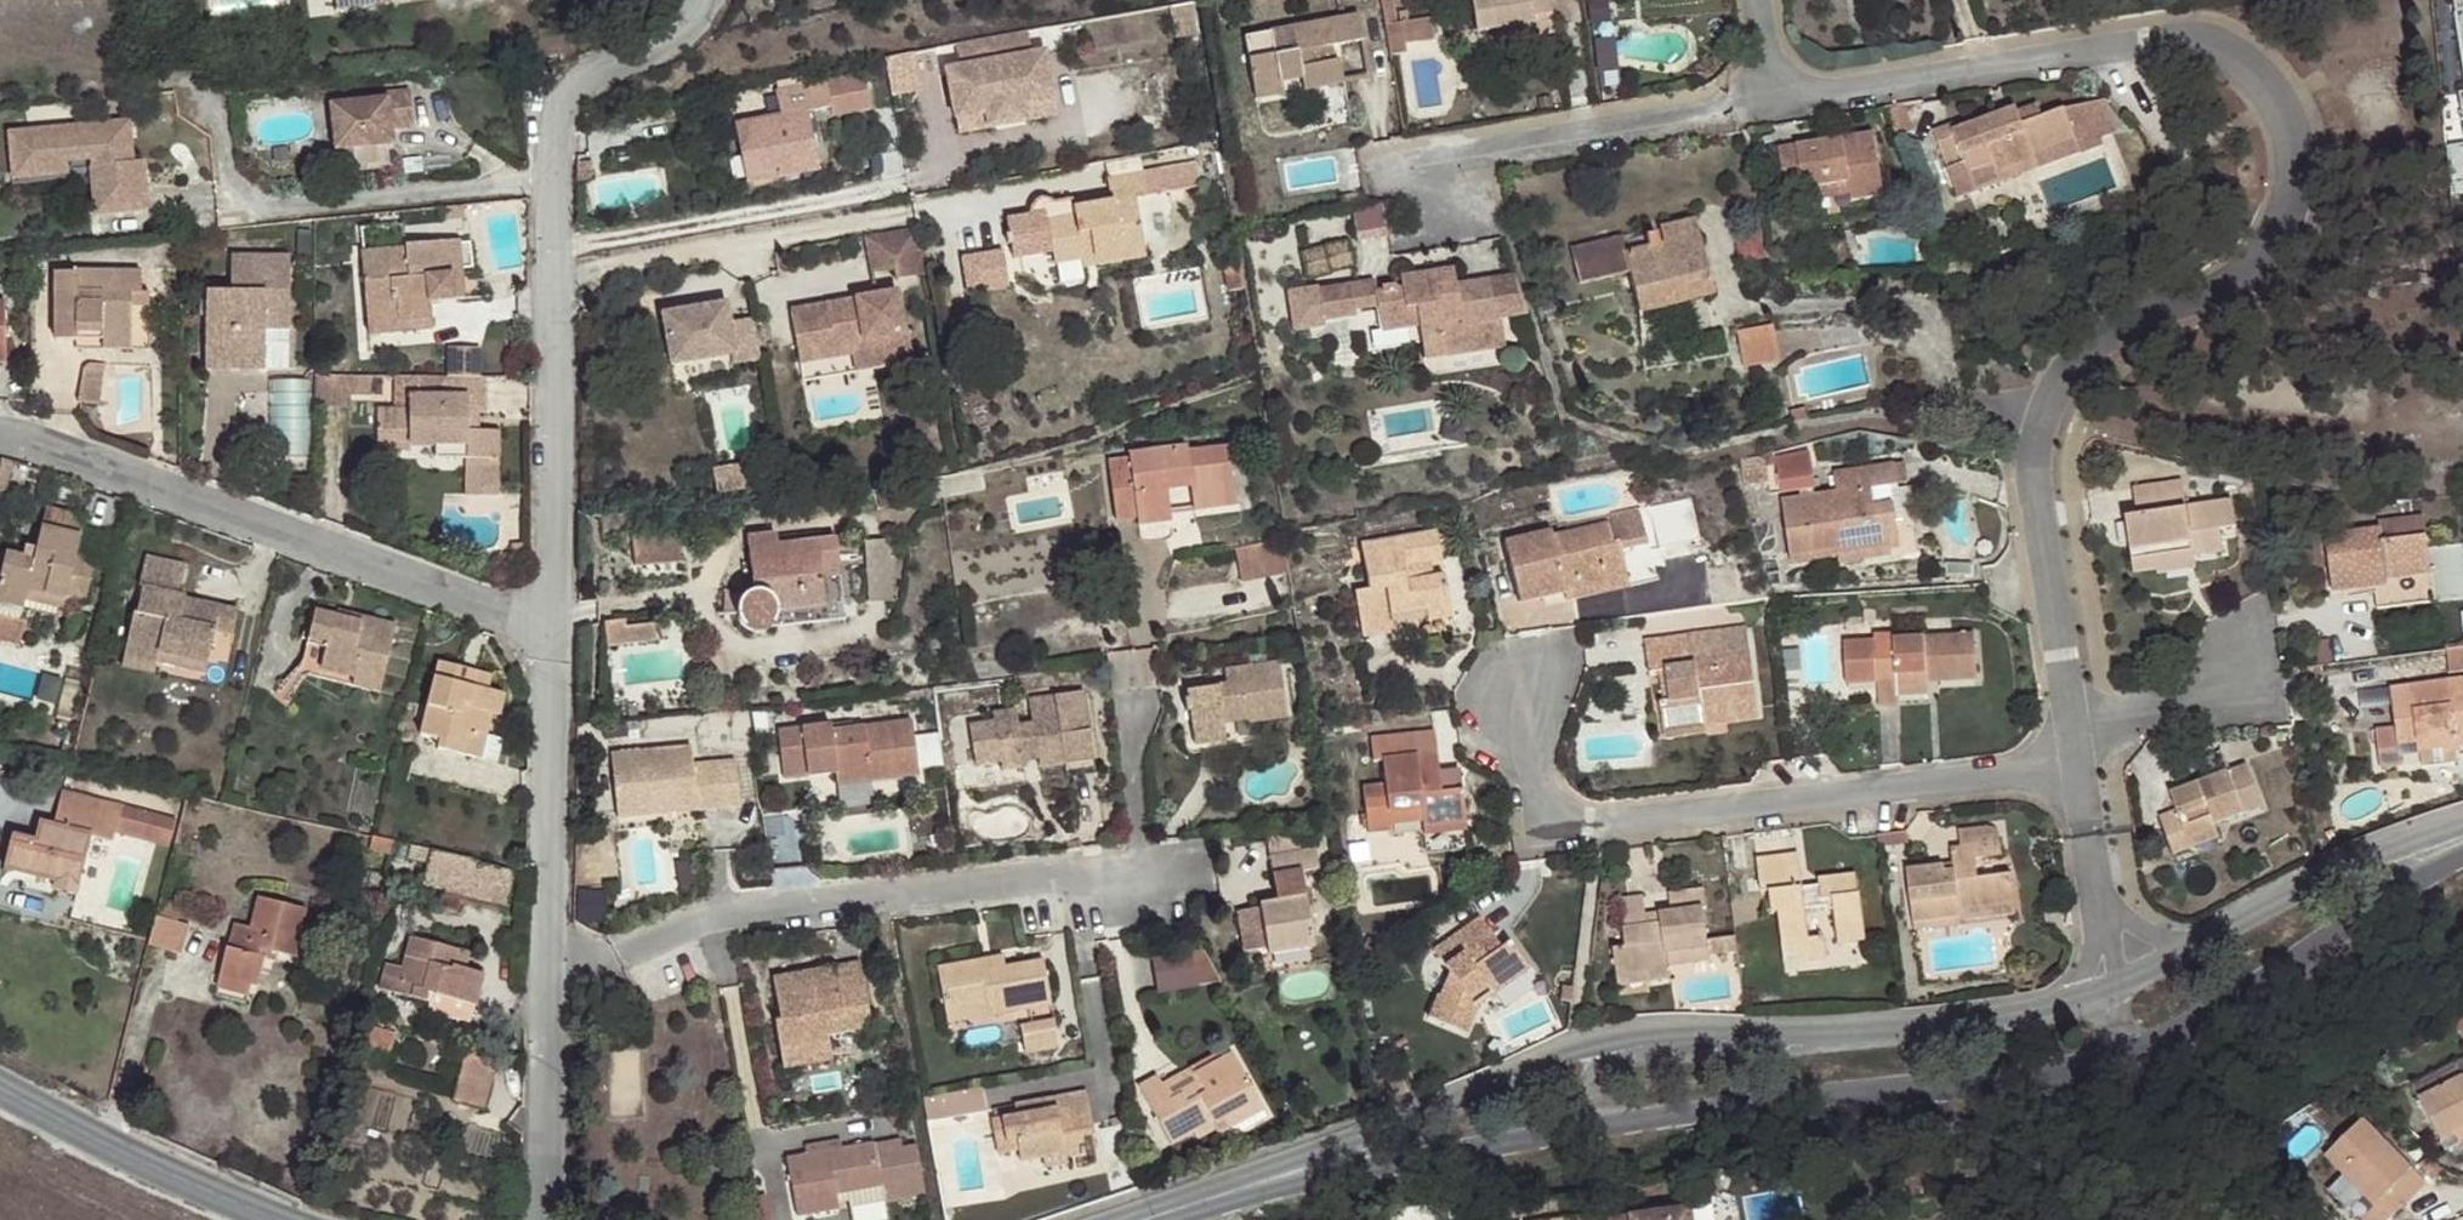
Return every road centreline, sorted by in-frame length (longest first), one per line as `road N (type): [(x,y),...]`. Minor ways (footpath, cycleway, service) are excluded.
road 1 (residential): [(1798,98),(2195,31),(2271,76),(2296,152),(2288,210),(2246,262),(2112,332),(2055,385),(2034,456),(2073,756)]
road 2 (residential): [(712,0),(698,22),(589,80),(556,122),(550,633)]
road 3 (residential): [(1513,700),(1547,827),(2073,756)]
road 4 (residential): [(1169,869),(703,919),(555,976)]
road 5 (unclassified): [(1776,1037),(1657,1034),(1564,1053),(1199,1201)]
road 6 (residential): [(0,437),(25,440),(550,633)]
road 7 (unclassified): [(1619,1122),(2086,1067)]
road 8 (unclassified): [(2086,1067),(2159,1043),(2258,990),(2462,854)]
road 9 (unclassified): [(1199,1201),(1619,1122)]
road 10 (residential): [(1419,168),(1798,98)]
road 11 (residential): [(550,633),(555,976)]
road 12 (tertiary): [(0,1083),(101,1137),(296,1219)]
road 13 (unclassified): [(2066,1004),(1982,1021),(1776,1037)]
road 14 (unclassified): [(2462,823),(2339,868),(2201,943)]
road 15 (residential): [(555,976),(556,1219)]
road 16 (unclassified): [(1776,1037),(1619,1062),(1600,1094),(1619,1122)]
road 17 (residential): [(2073,756),(2243,663)]
road 18 (residential): [(2073,756),(2100,902)]

